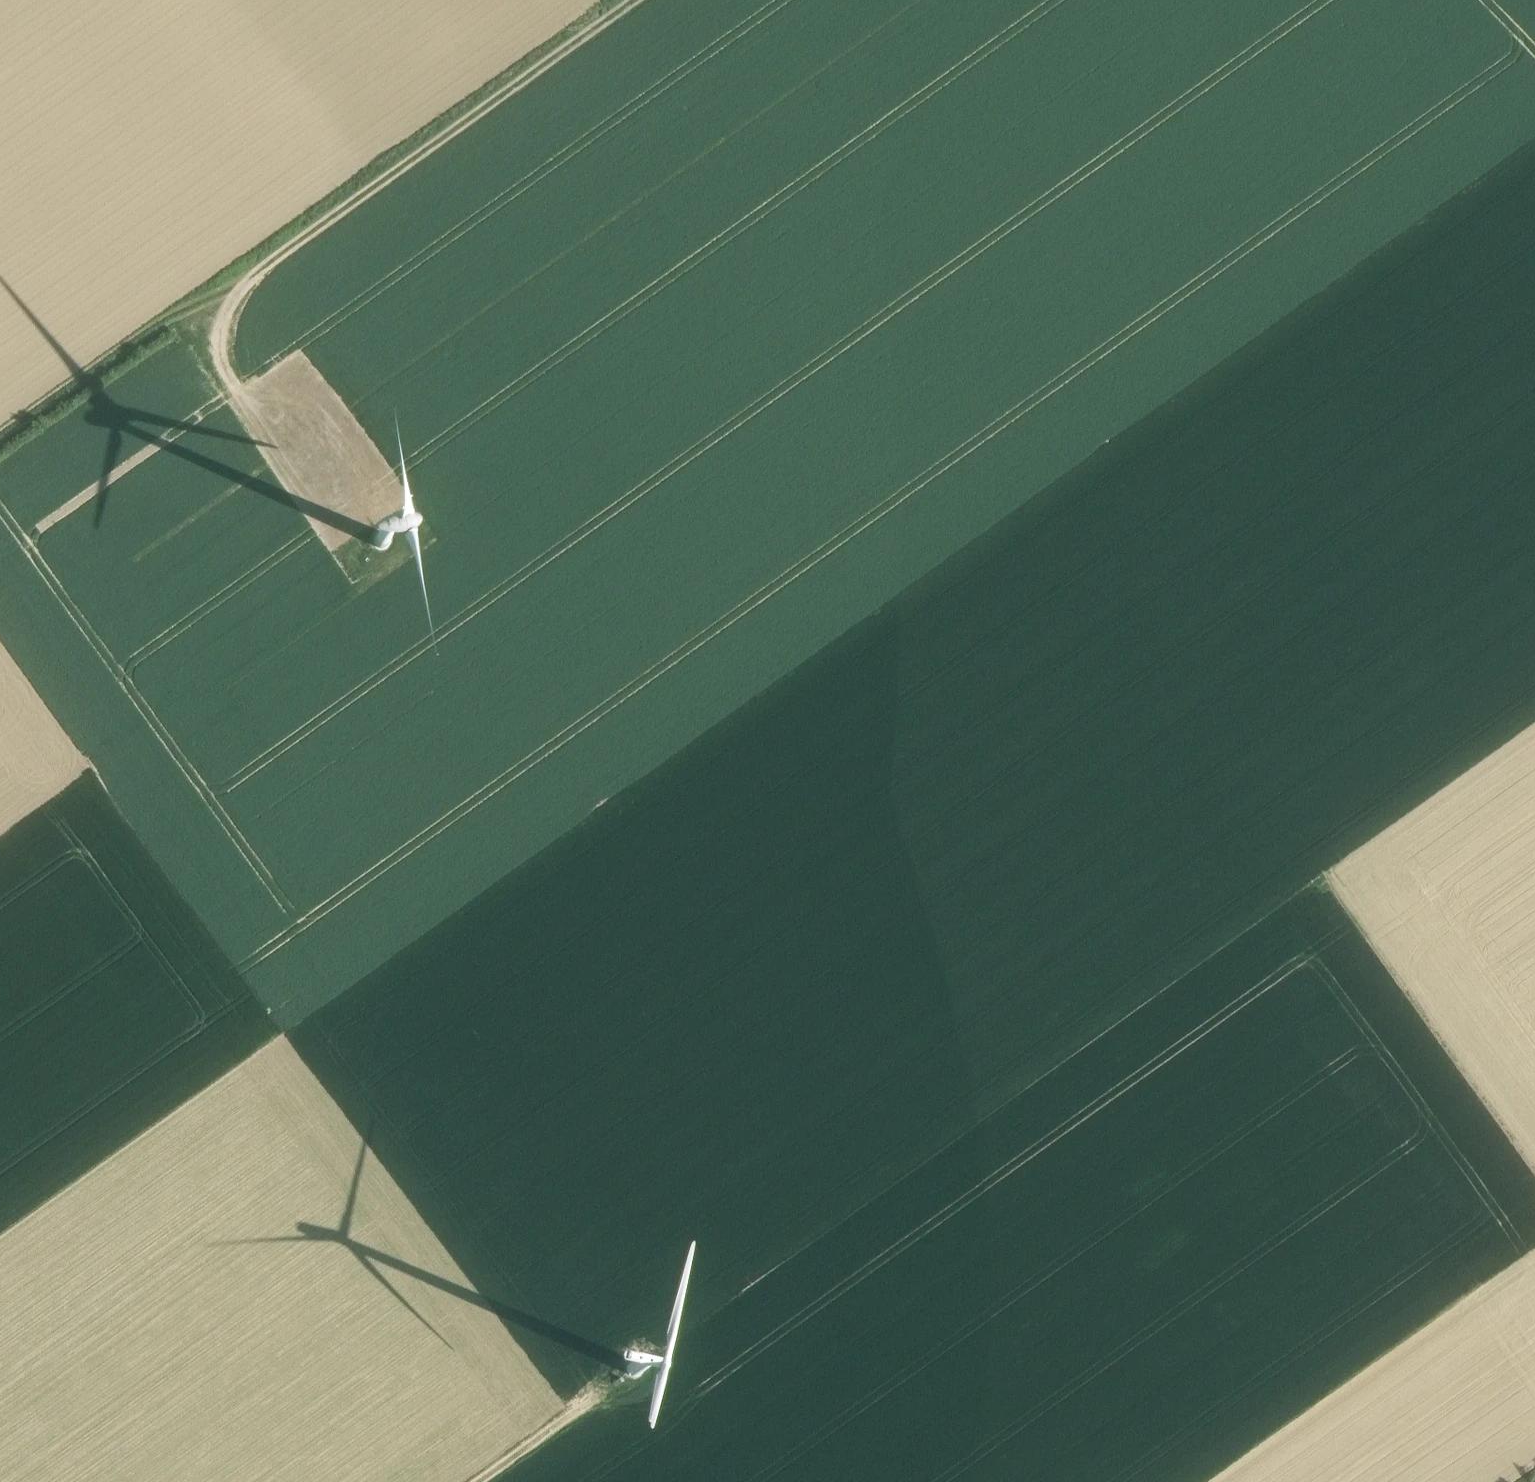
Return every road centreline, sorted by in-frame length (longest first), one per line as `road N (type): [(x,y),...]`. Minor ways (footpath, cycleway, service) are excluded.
road 1 (track): [(226,364),(225,317),(251,277),(637,0)]
road 2 (track): [(251,277),(158,325),(0,439)]
road 3 (track): [(611,1384),(474,1481)]

